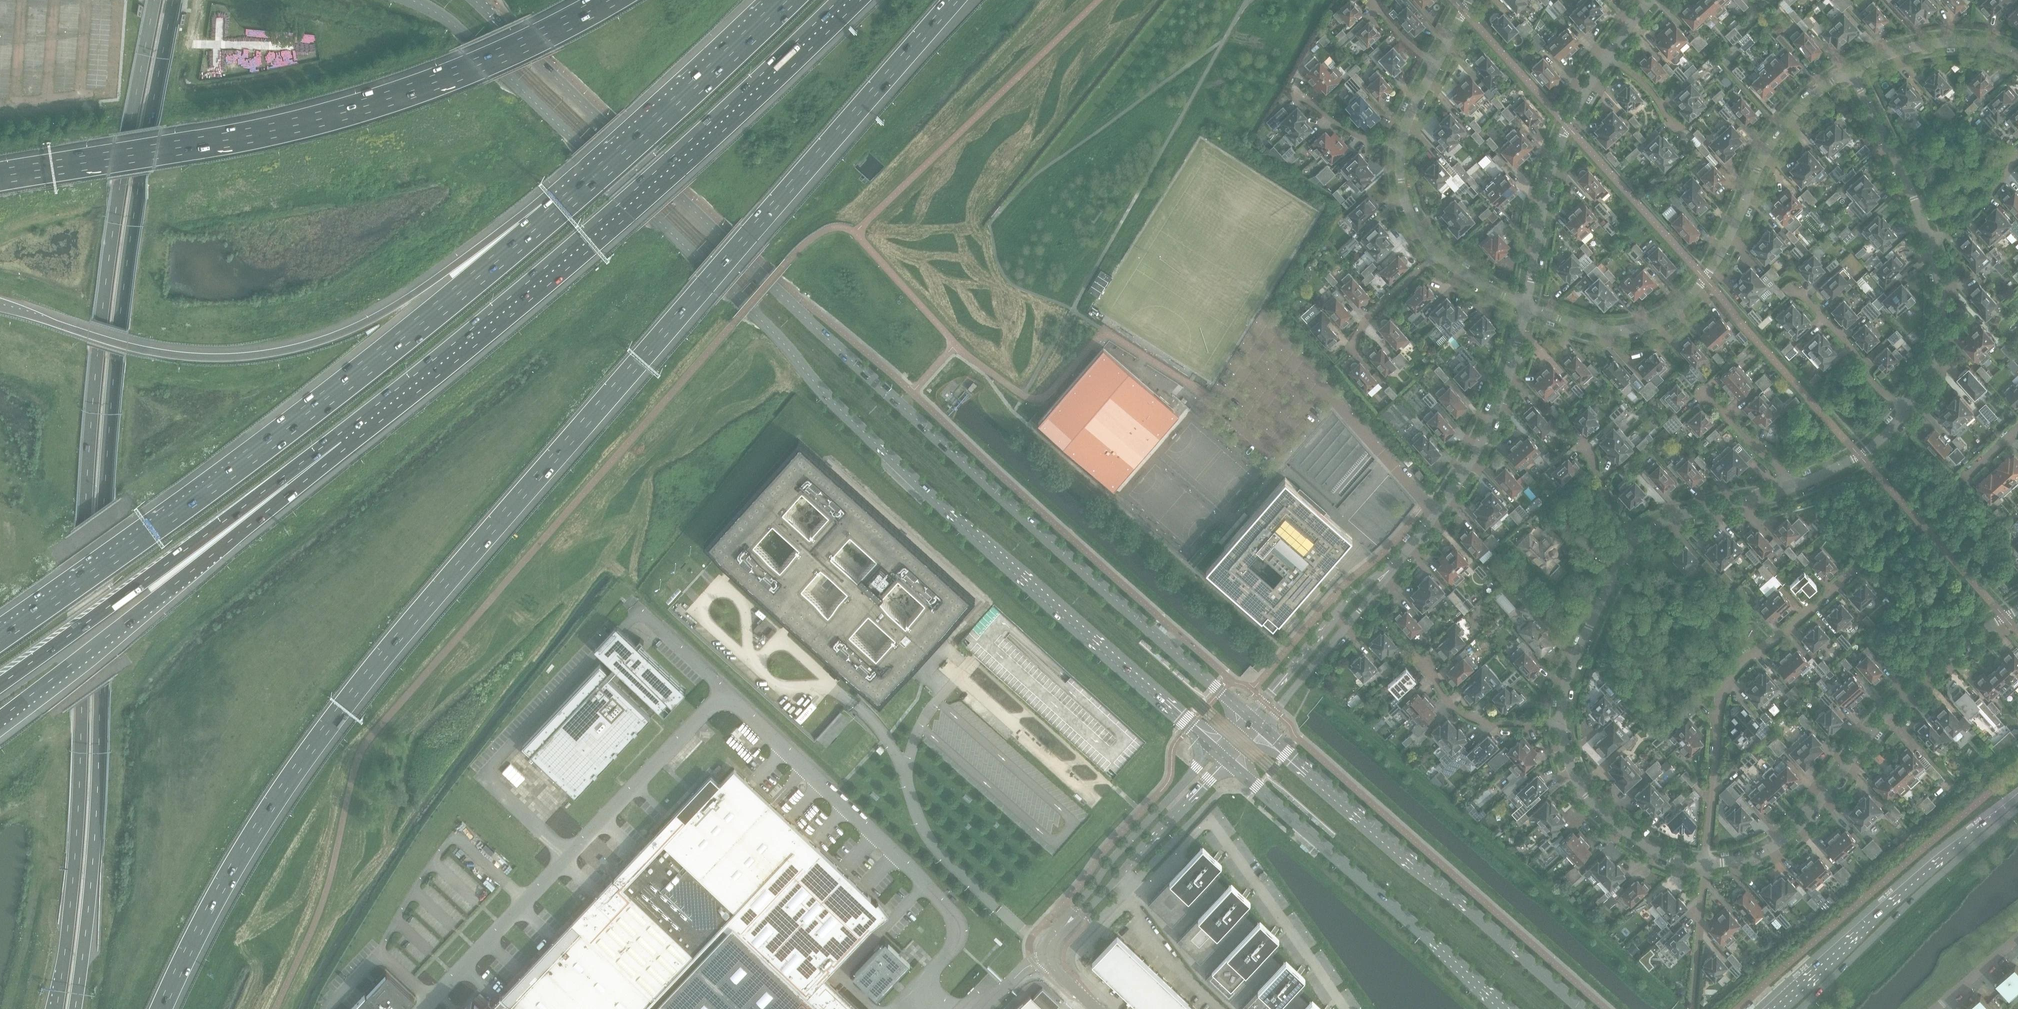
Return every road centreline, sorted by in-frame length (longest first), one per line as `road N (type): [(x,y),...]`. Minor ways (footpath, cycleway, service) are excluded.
road 1 (motorway): [(162,1008),(269,809),(339,712),(954,0)]
road 2 (secondary): [(413,0),(456,28),(923,490),(1214,751)]
road 3 (secondary): [(1249,716),(945,446),(477,0)]
road 4 (primary): [(155,0),(97,359),(84,503),(74,857),(53,1008)]
road 5 (primary): [(75,1008),(94,845),(116,361),(173,0)]
road 6 (motorway): [(550,217),(308,412),(0,635)]
road 7 (motorway): [(338,435),(620,203),(838,0)]
road 8 (motorway): [(608,0),(512,51),(348,111),(210,143),(0,174)]
road 9 (motorway): [(550,217),(367,321),(263,357),(153,352),(0,308)]
road 10 (residential): [(1850,69),(1814,94),(1777,135),(1705,279),(1666,318),(1608,331),(1526,306)]
road 11 (motorway): [(0,717),(216,552),(338,435)]
road 12 (secondary): [(1580,1008),(1261,726)]
road 13 (motorway): [(0,684),(338,435)]
road 14 (residential): [(2005,617),(1904,697),(1784,840),(1755,855),(1703,862)]
road 15 (secondary): [(1226,762),(1505,1008)]
road 16 (residential): [(1703,862),(1721,692),(1845,585)]
road 17 (unclassified): [(625,624),(482,777),(569,856)]
road 18 (motorway): [(788,0),(550,217)]
road 19 (secondary): [(2017,797),(1776,1008)]
road 20 (secondary): [(1802,1008),(2017,809)]
road 21 (residential): [(1395,564),(1480,443),(1526,306)]
road 22 (unclassified): [(724,692),(926,885)]
road 23 (residential): [(1526,306),(1567,126),(1608,57)]
road 24 (unclassified): [(1059,930),(1082,917),(1226,762)]
road 25 (unclassified): [(1214,751),(1114,856),(1059,930)]
road 26 (unclassified): [(569,856),(724,692)]
road 27 (unclassified): [(920,994),(876,1008),(839,976),(926,885)]
road 28 (residential): [(1703,862),(1670,858),(1604,813),(1574,777),(1561,723)]
road 29 (residential): [(1395,564),(1347,600),(1249,716)]
road 30 (unclassified): [(423,1008),(569,856)]
road 31 (residential): [(1261,726),(1395,564)]
road 32 (residential): [(1561,723),(1568,678),(1598,605),(1636,538)]
road 33 (residential): [(1932,242),(1850,69)]
road 34 (residential): [(1905,413),(1932,366),(1941,330),(1932,242)]
road 35 (residential): [(2017,57),(1970,42),(1939,43),(1850,69)]
road 36 (residential): [(1636,538),(1671,518),(1792,489)]
road 37 (residential): [(1905,413),(1797,291)]
road 38 (residential): [(1561,723),(1474,718),(1446,701),(1430,673)]
road 39 (unclassified): [(625,624),(639,609),(724,692)]
road 40 (residential): [(1792,489),(1859,456),(1905,413)]
road 41 (residential): [(1792,489),(1704,389)]
road 42 (unclassified): [(926,885),(954,913),(958,932),(920,994)]
road 43 (residential): [(1434,254),(1367,313),(1349,346)]

